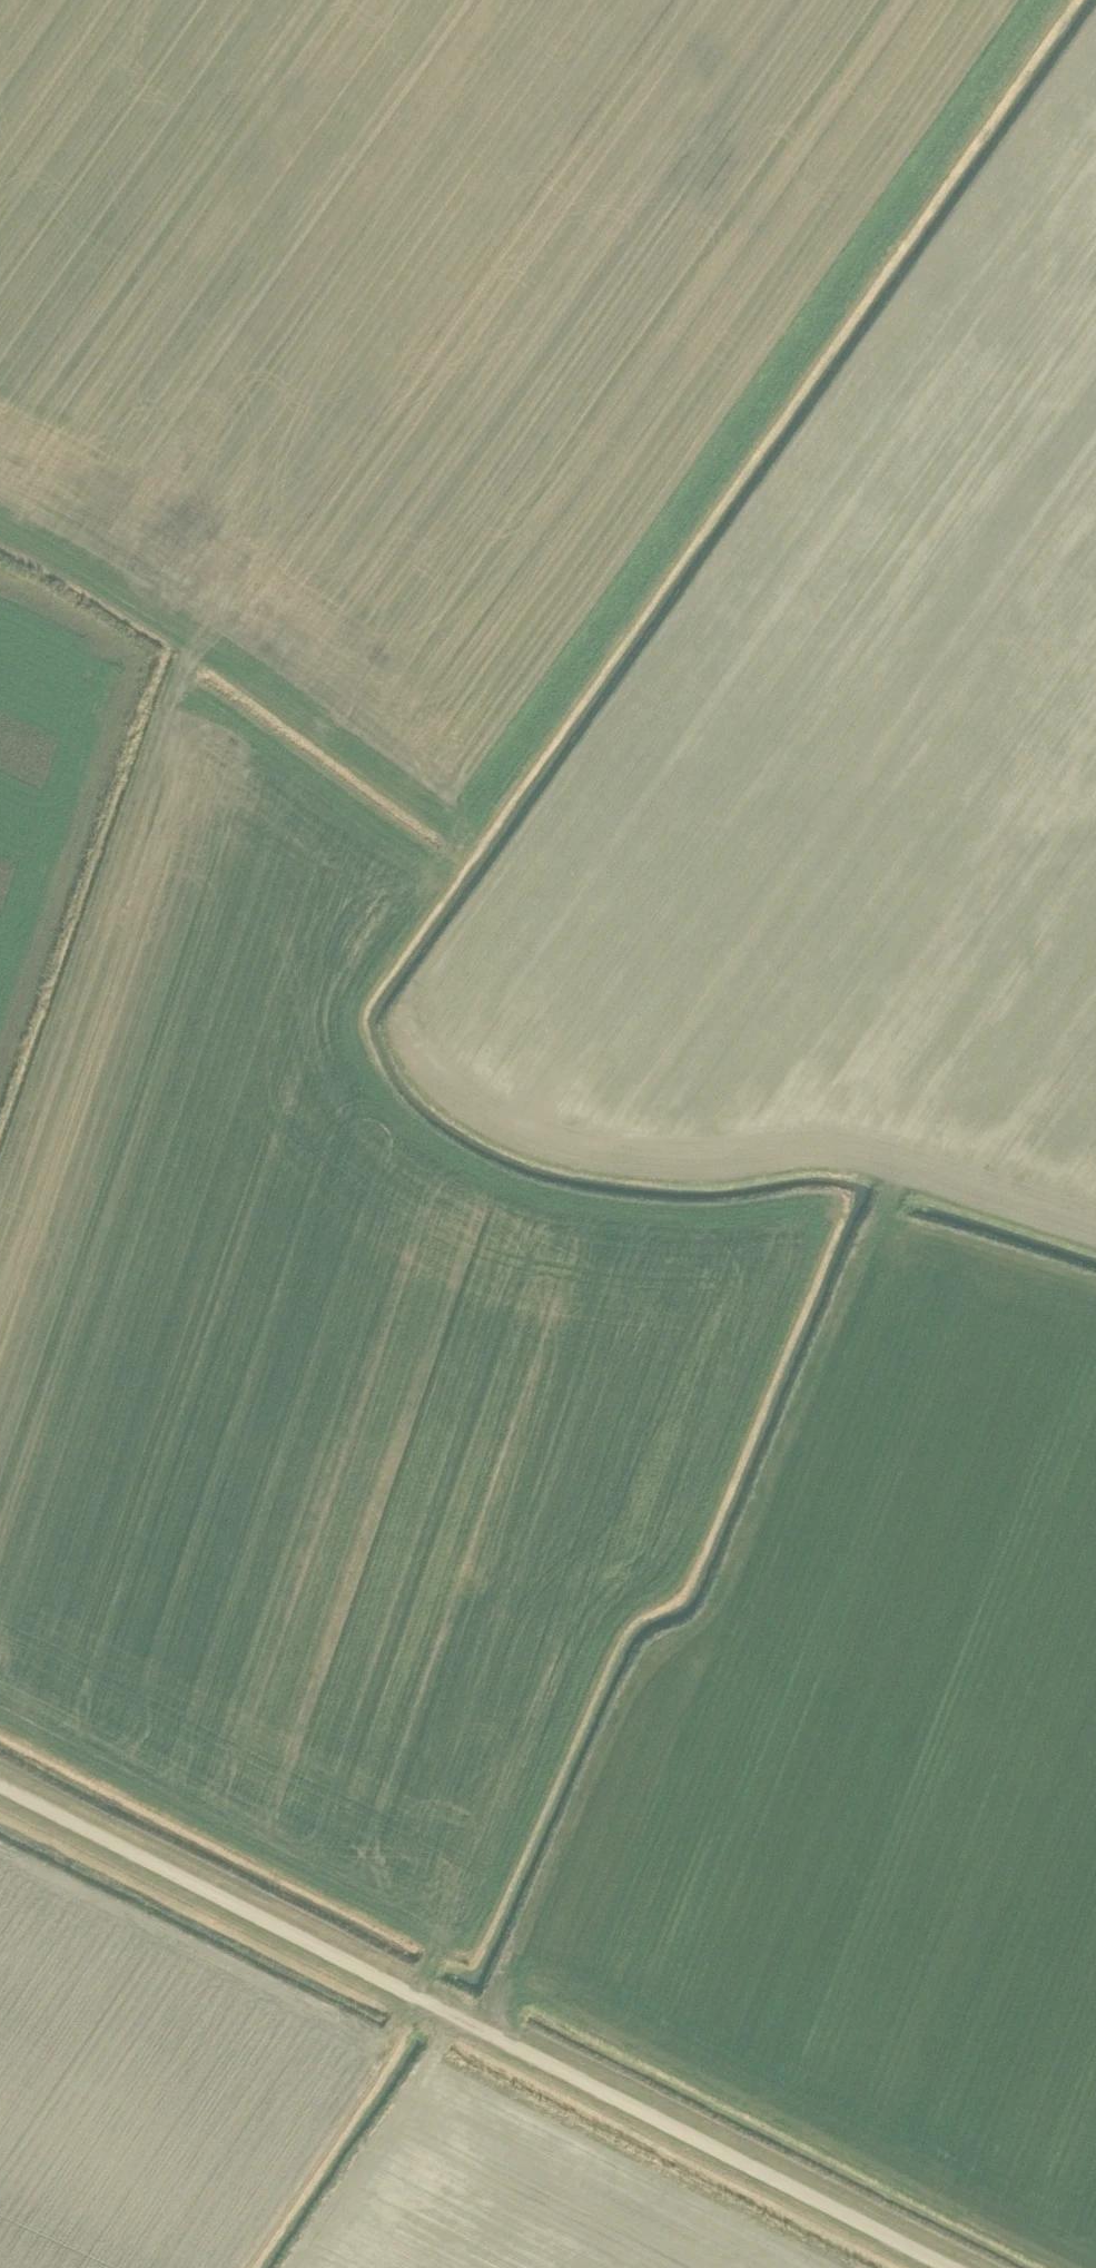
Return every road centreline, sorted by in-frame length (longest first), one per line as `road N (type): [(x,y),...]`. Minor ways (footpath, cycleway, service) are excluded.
road 1 (unclassified): [(947,2267),(0,1788)]

